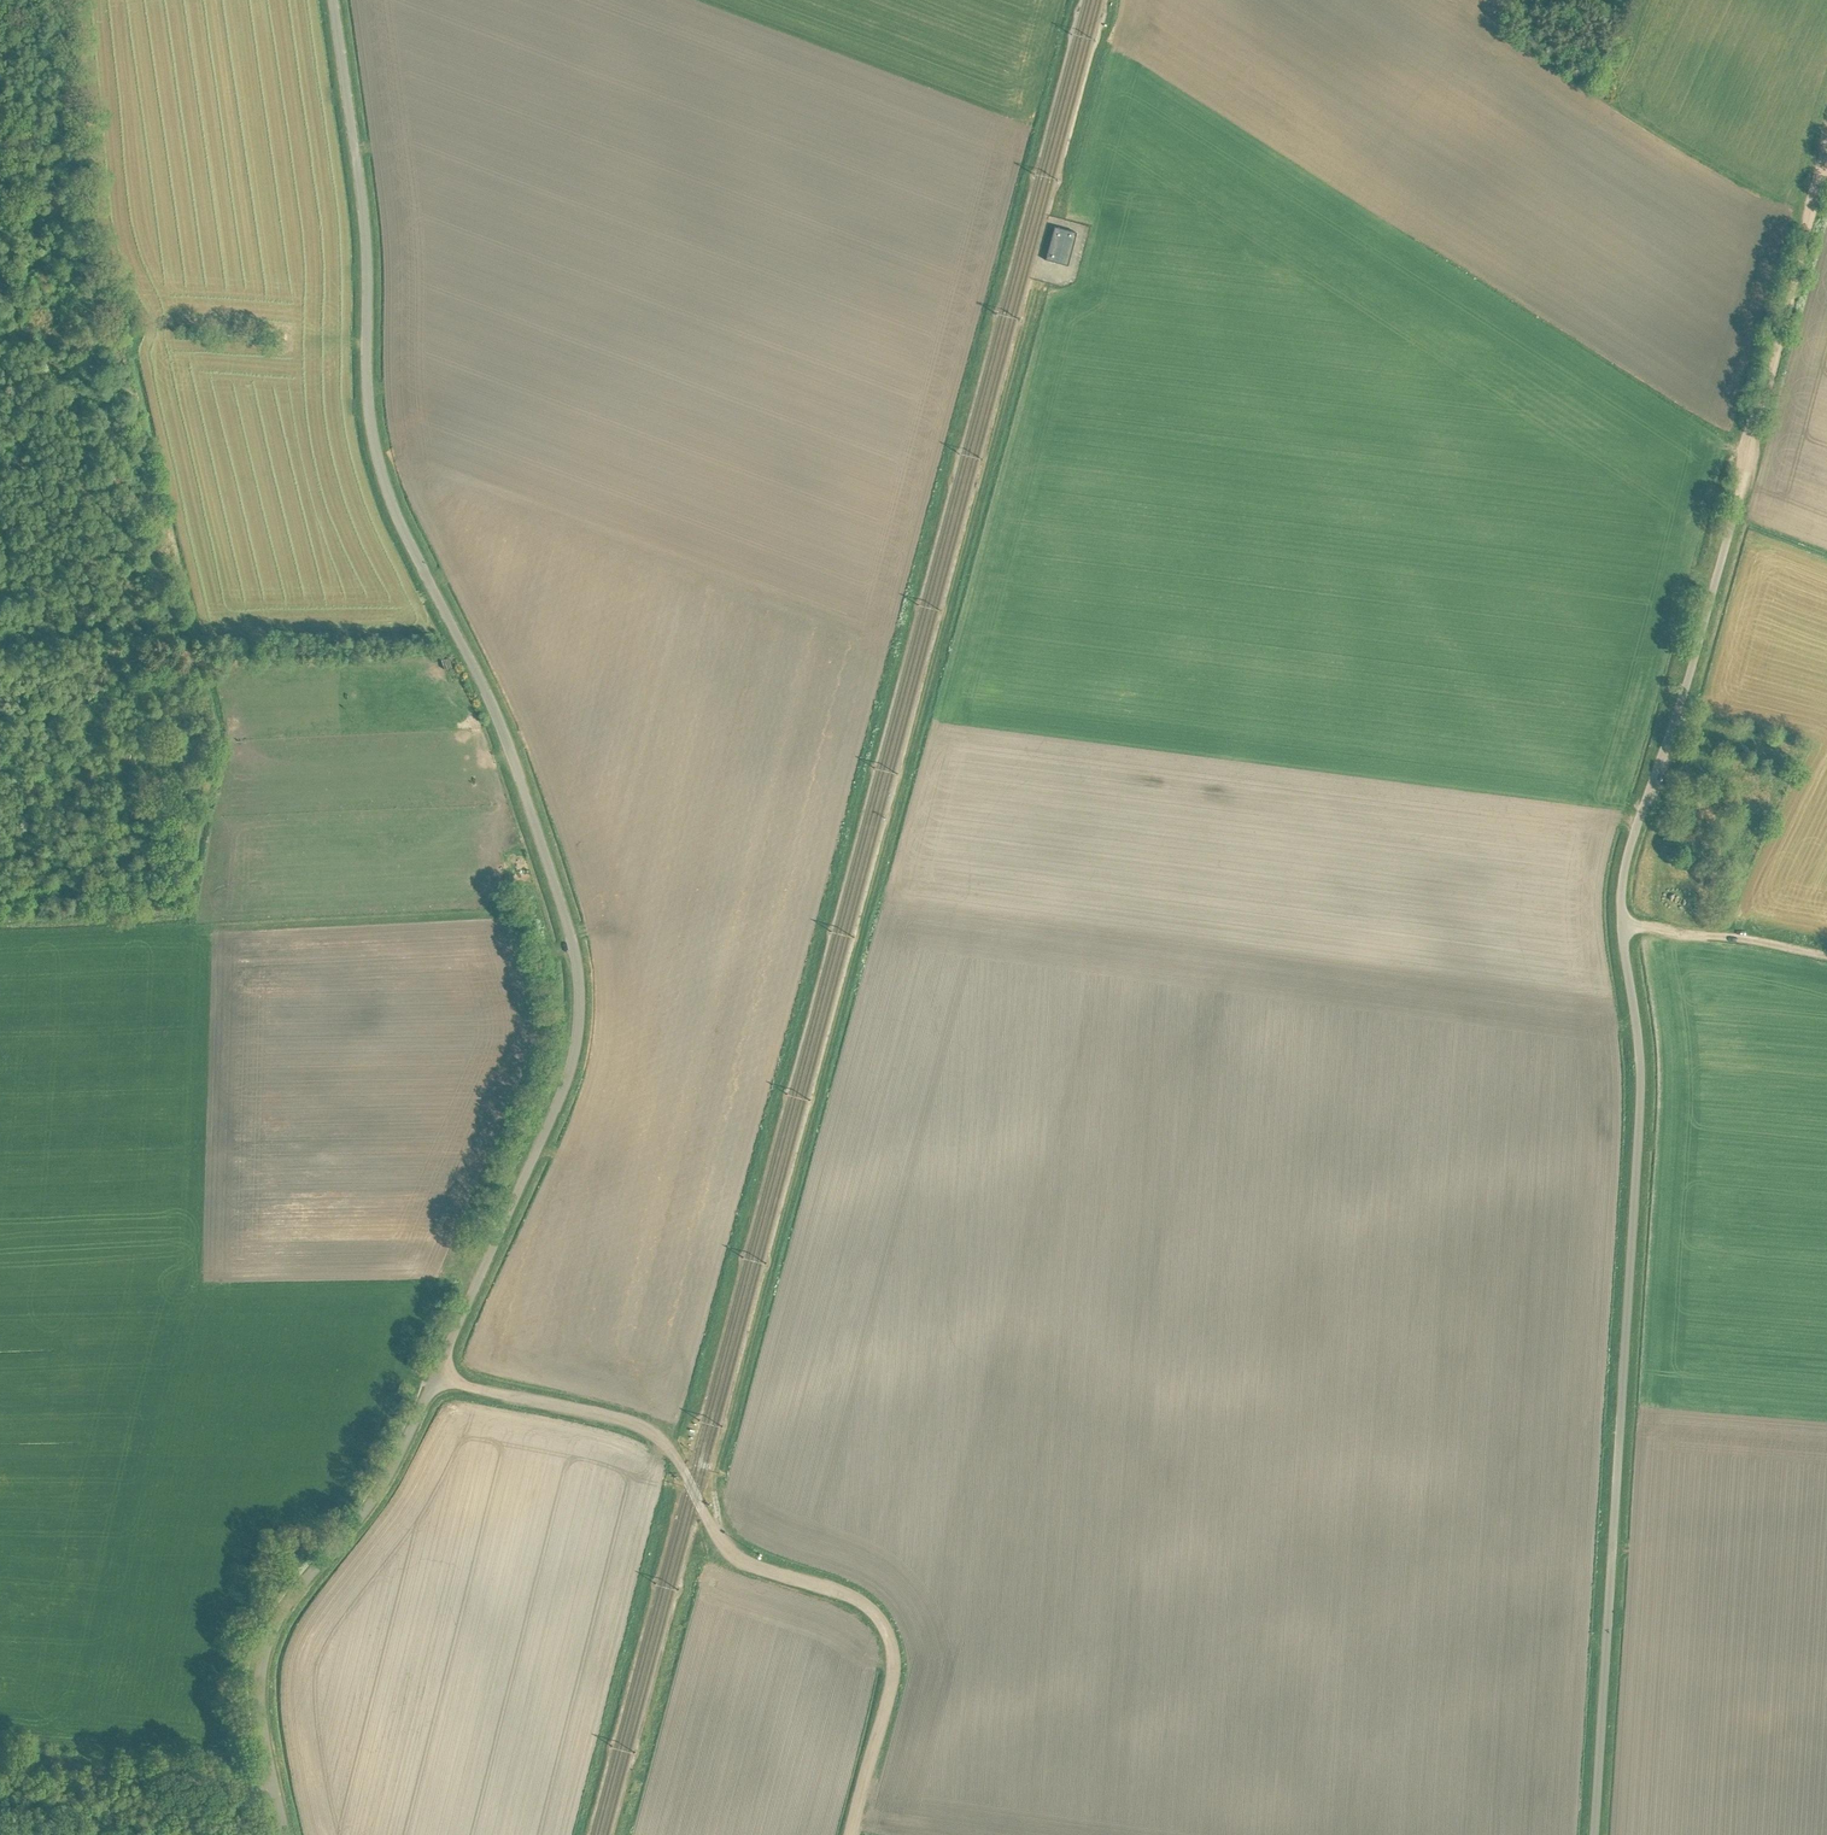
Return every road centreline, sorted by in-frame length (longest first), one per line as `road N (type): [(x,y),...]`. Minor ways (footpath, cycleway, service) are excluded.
road 1 (unclassified): [(333,0),(367,254),(367,384),(383,477),(506,739),(579,975),(570,1072),(438,1373)]
road 2 (unclassified): [(1595,1834),(1640,1084),(1622,899),(1628,855),(1686,685),(1753,435)]
road 3 (track): [(725,1544),(715,1472),(1038,282)]
road 4 (unclassified): [(438,1373),(636,1424),(675,1456),(732,1553),(765,1571),(839,1589),(880,1619),(895,1670),(851,1834)]
road 5 (unclassified): [(438,1373),(383,1484),(299,1588),(263,1653),(260,1703),(274,1787)]
road 6 (track): [(1753,435),(1826,164)]
road 7 (unclassified): [(274,1787),(0,1755)]
road 8 (track): [(1623,927),(1826,958)]

